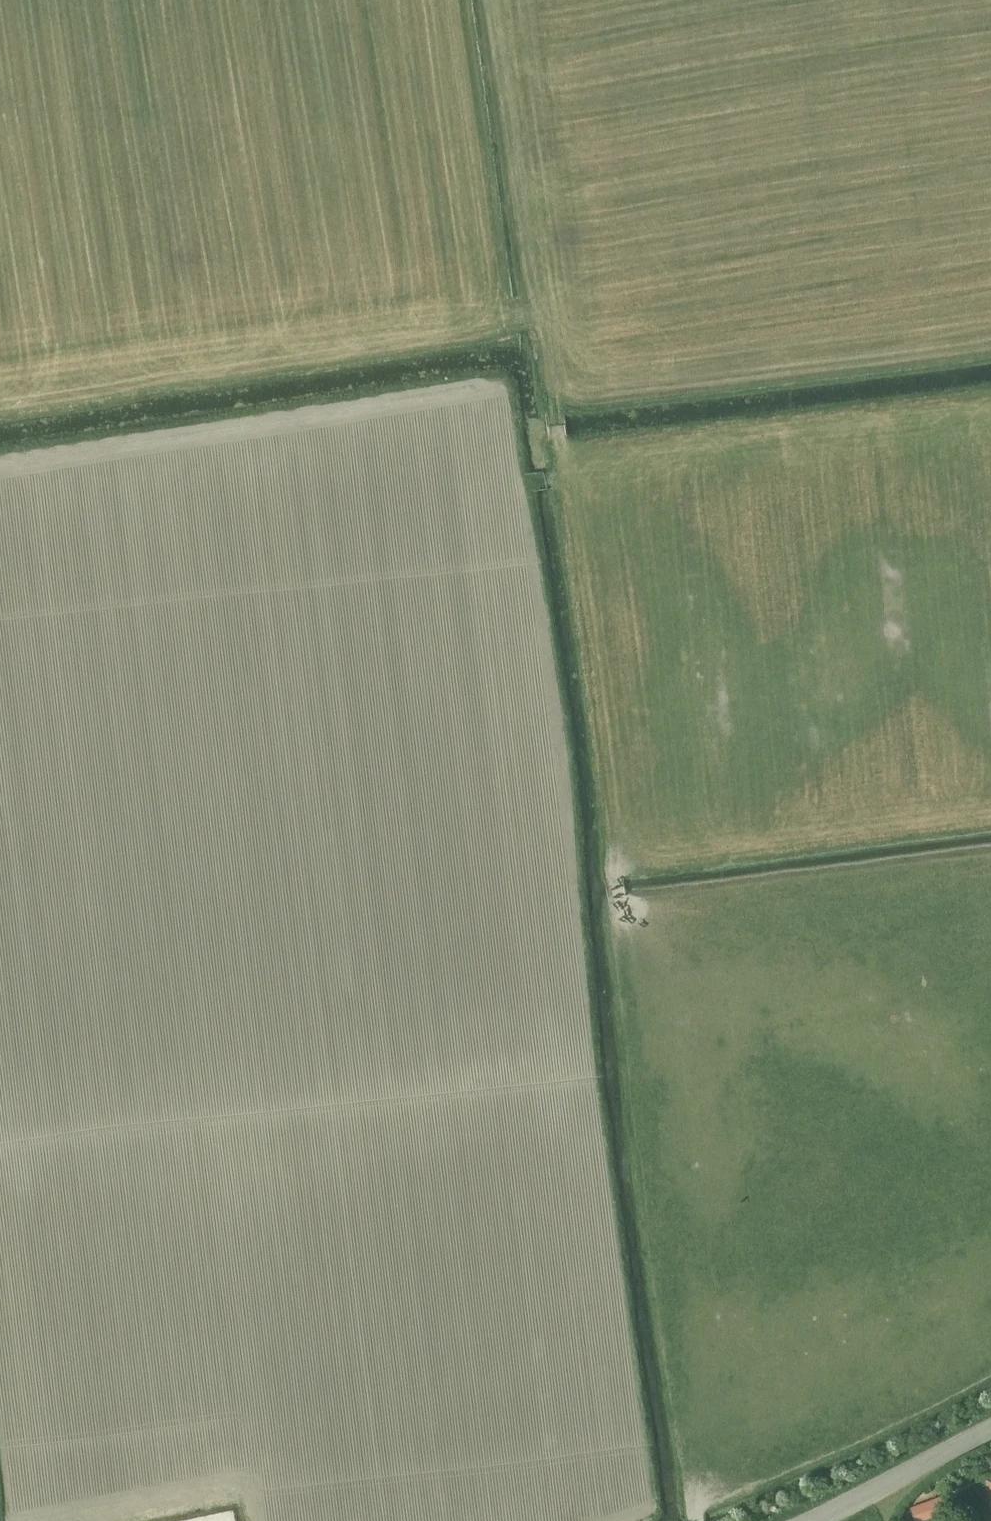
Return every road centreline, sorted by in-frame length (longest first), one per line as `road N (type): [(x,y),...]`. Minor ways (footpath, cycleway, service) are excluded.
road 1 (tertiary): [(813,1520),(990,1430)]

